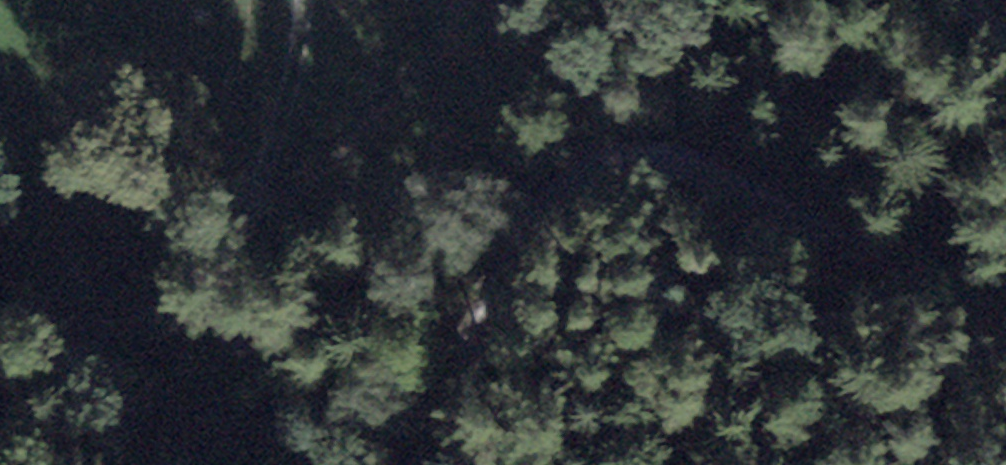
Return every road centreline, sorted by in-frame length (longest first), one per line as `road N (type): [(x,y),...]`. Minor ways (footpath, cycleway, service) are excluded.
road 1 (track): [(1005,321),(805,232),(655,142),(604,145),(579,158),(549,194),(417,464)]
road 2 (track): [(305,0),(258,230),(207,338),(223,346),(438,235),(558,136),(604,145)]

